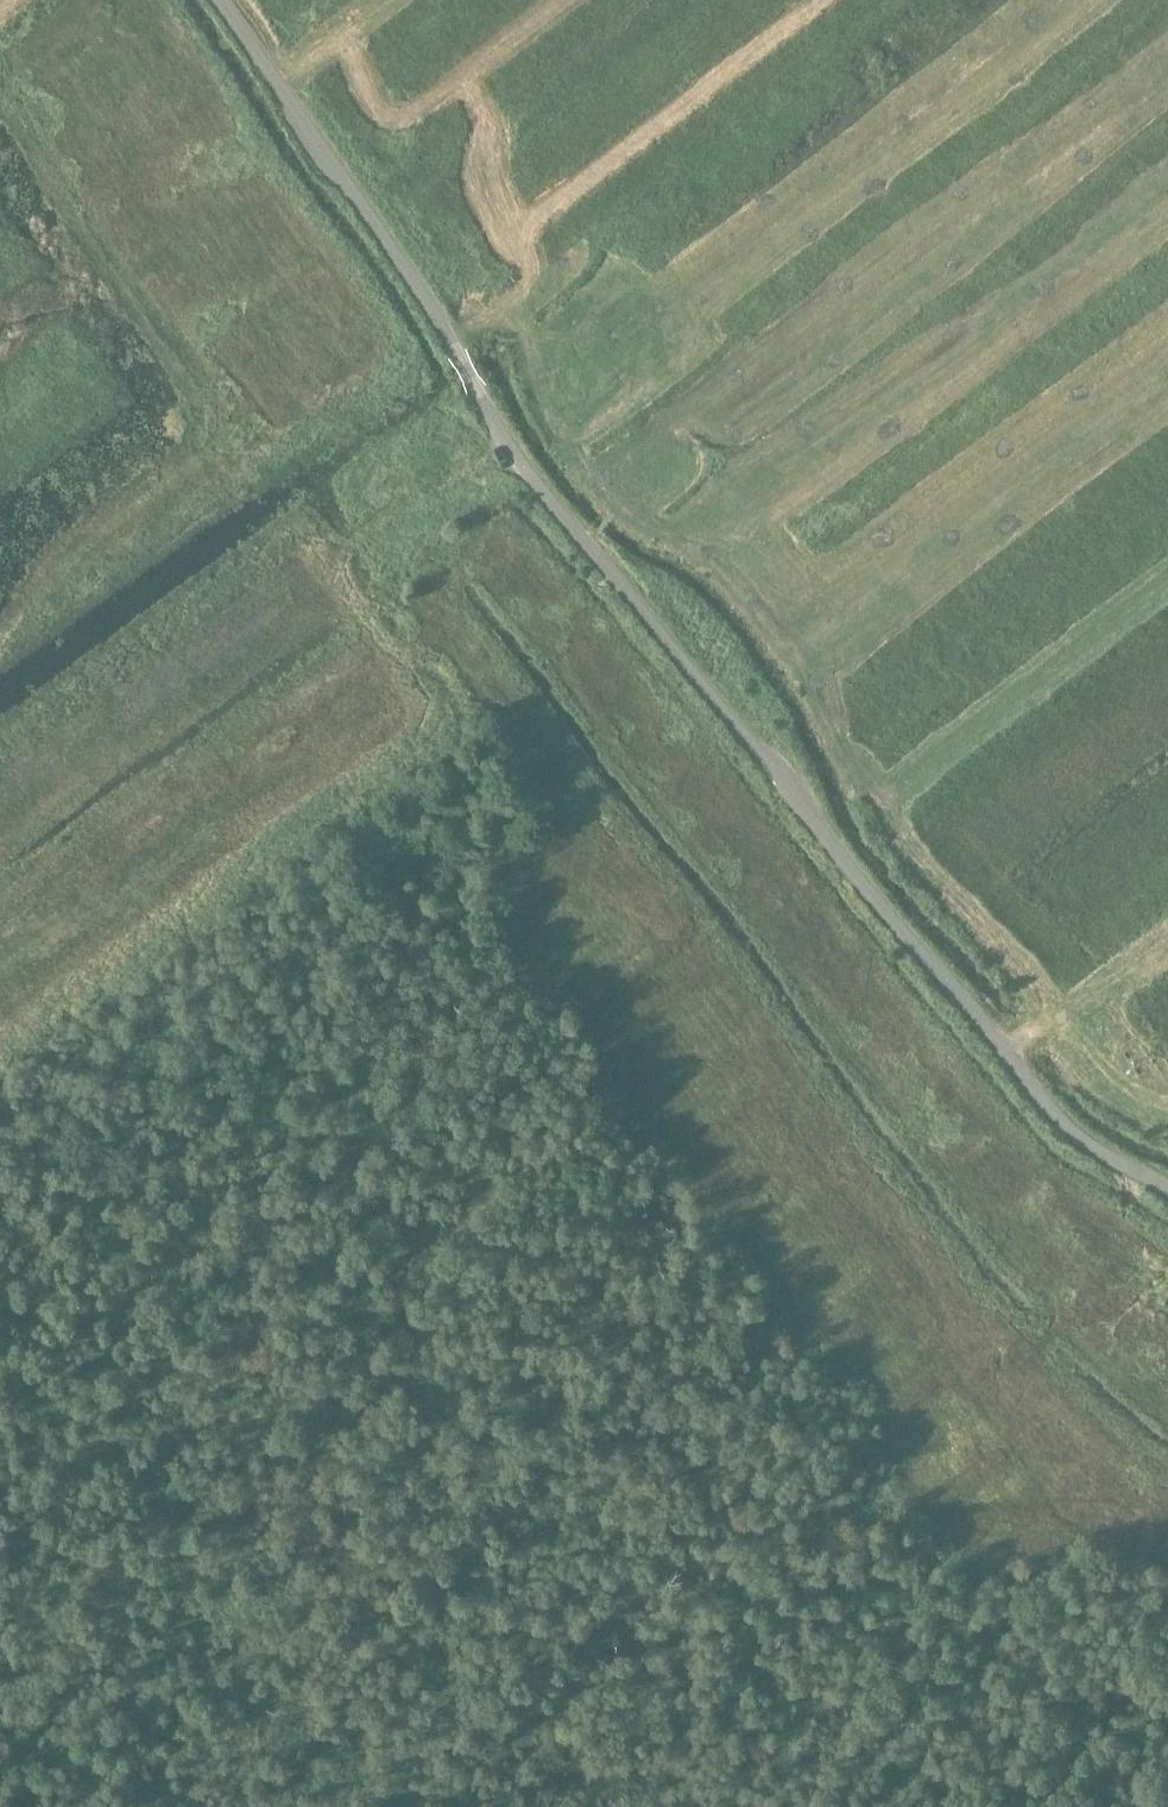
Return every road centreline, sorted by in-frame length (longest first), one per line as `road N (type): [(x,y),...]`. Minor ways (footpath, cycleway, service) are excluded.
road 1 (tertiary): [(1167,1192),(1052,1115),(541,491),(444,329),(219,0)]

